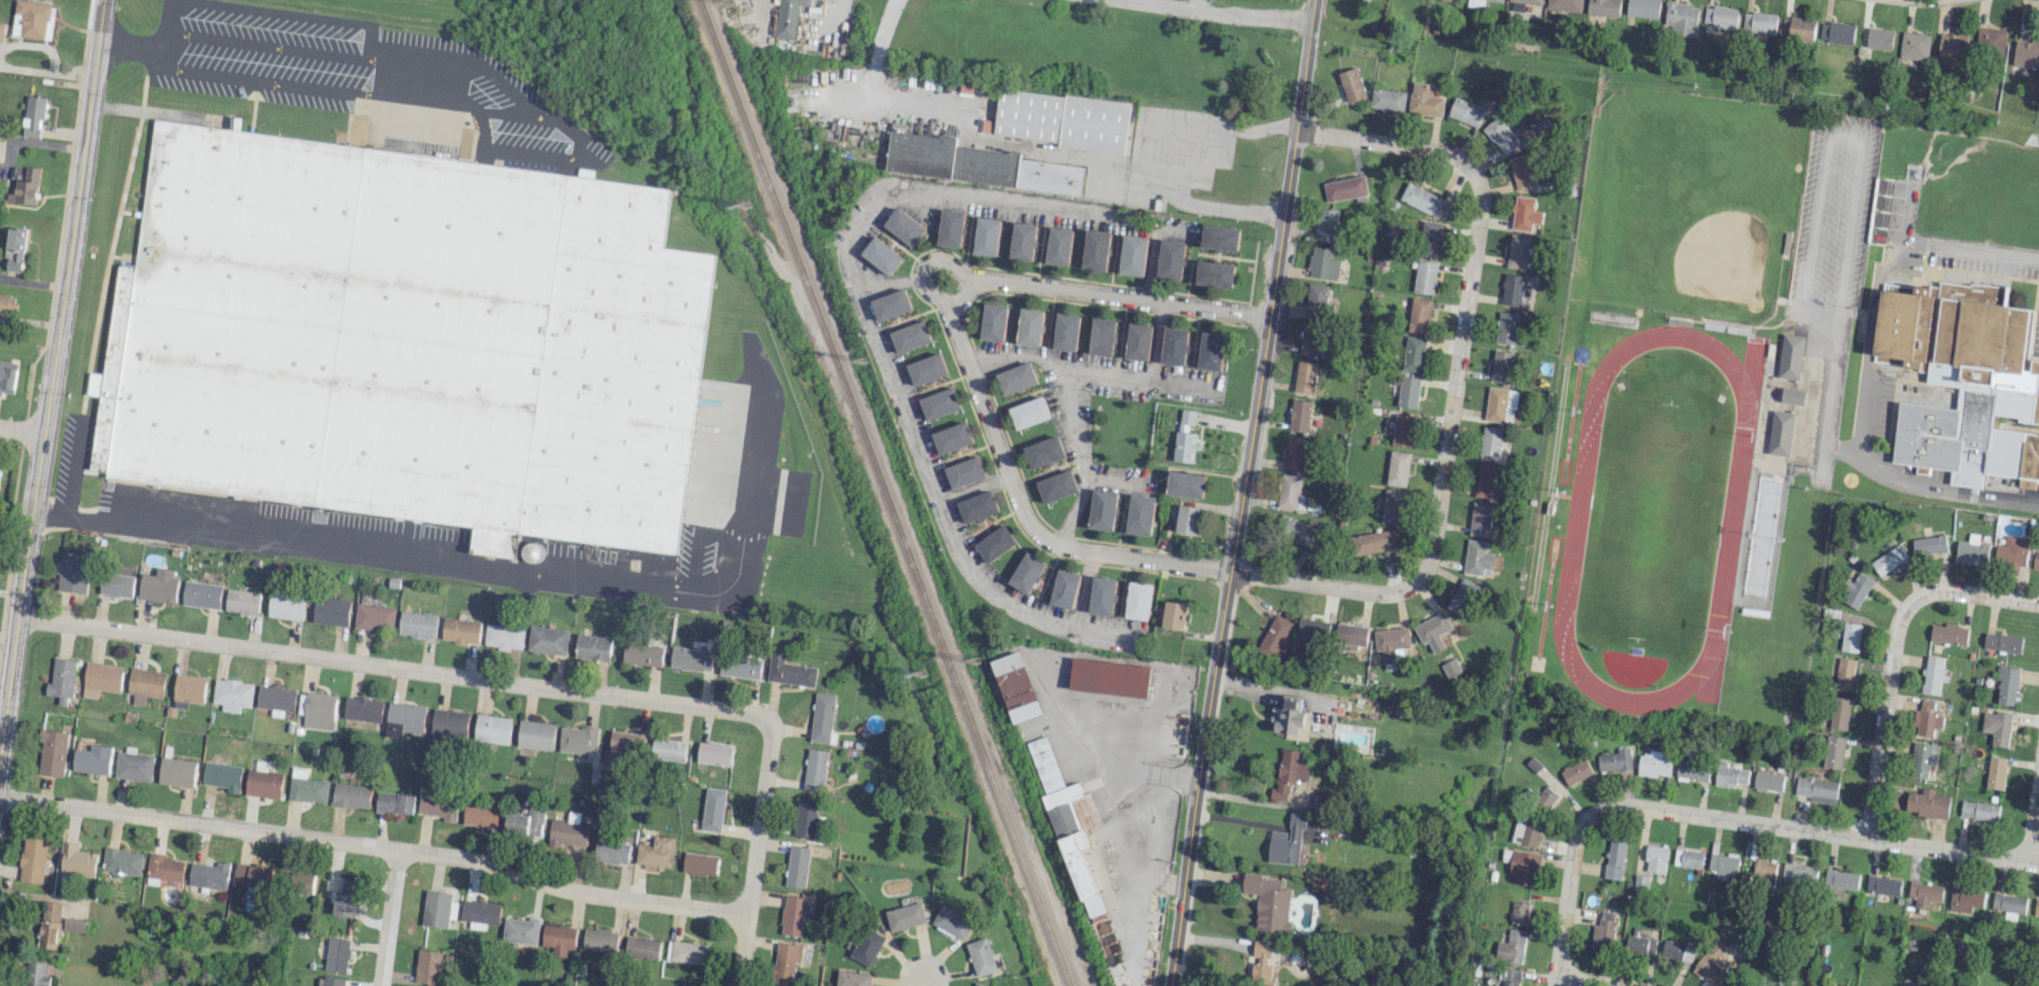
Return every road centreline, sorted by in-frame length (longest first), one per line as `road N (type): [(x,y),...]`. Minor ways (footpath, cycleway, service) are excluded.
road 1 (tertiary): [(1313,0),(1169,985)]
road 2 (residential): [(1295,128),(1448,151),(1483,186),(1430,563),(1409,589),(1386,594),(1229,570)]
road 3 (residential): [(747,915),(567,890),(488,863),(0,796)]
road 4 (residential): [(768,716),(17,618)]
road 5 (tertiary): [(103,0),(0,743)]
road 6 (residential): [(2038,864),(1615,803),(1575,834)]
road 7 (residential): [(1229,570),(1054,546),(1028,524),(948,309)]
road 8 (residential): [(1268,317),(985,279),(948,309)]
road 9 (residential): [(768,716),(738,985)]
road 10 (residential): [(1934,588),(1910,602),(1896,626),(1865,838)]
road 11 (residential): [(1310,21),(1145,0)]
road 12 (residential): [(1575,834),(1554,985)]
road 13 (residential): [(397,850),(379,985)]
road 14 (residential): [(948,309),(919,280),(927,259),(985,279)]

